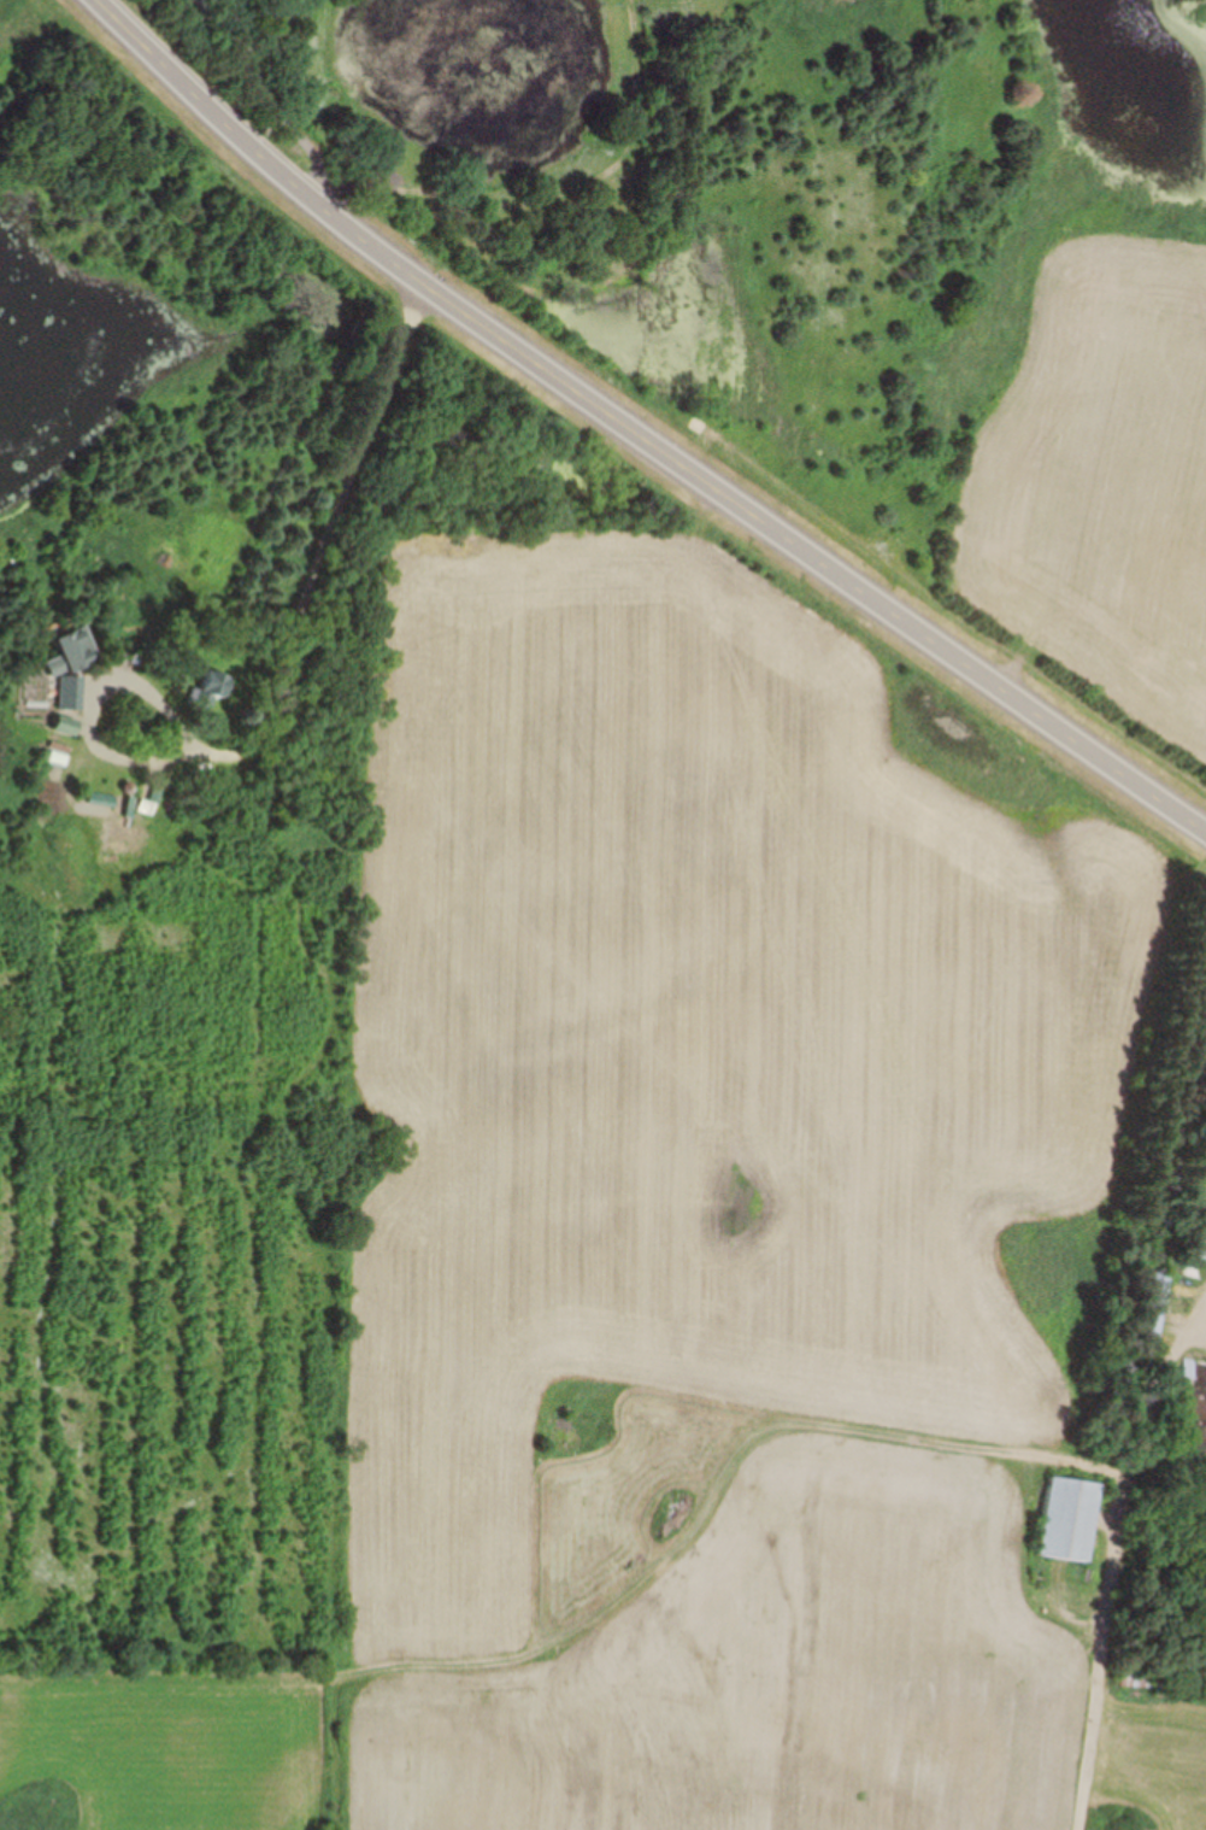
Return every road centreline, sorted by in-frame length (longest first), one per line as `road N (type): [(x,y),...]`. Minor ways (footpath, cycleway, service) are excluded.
road 1 (residential): [(103,0),(273,165),(349,227),(1205,828)]

